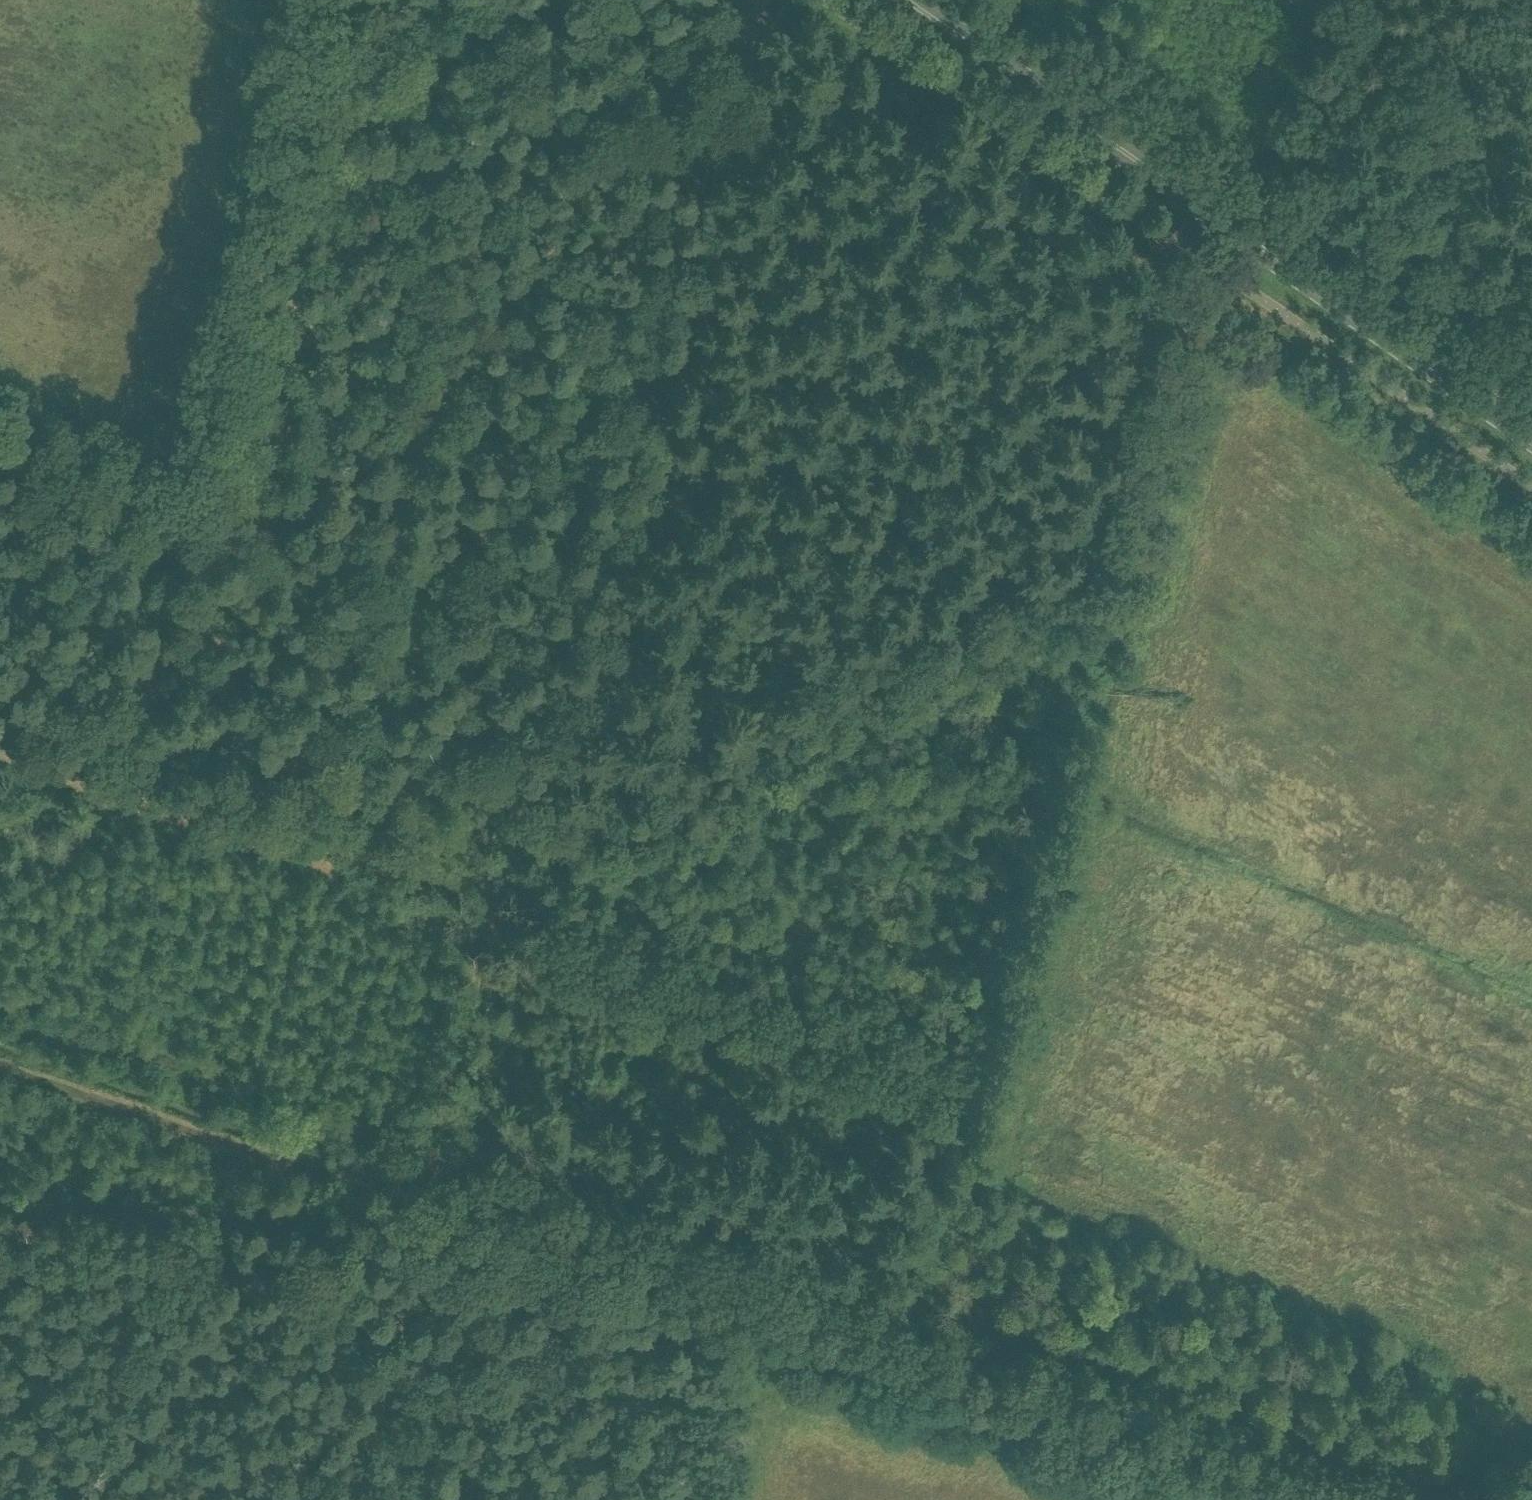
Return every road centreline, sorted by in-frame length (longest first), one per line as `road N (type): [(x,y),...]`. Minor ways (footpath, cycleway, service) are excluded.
road 1 (track): [(0,1046),(1296,1499)]
road 2 (track): [(736,0),(449,1136)]
road 3 (track): [(449,1136),(1446,1499)]
road 4 (primary): [(1531,437),(903,0)]
road 5 (track): [(1043,866),(1229,227)]
road 6 (track): [(0,424),(579,621)]
road 7 (track): [(338,0),(199,489)]

